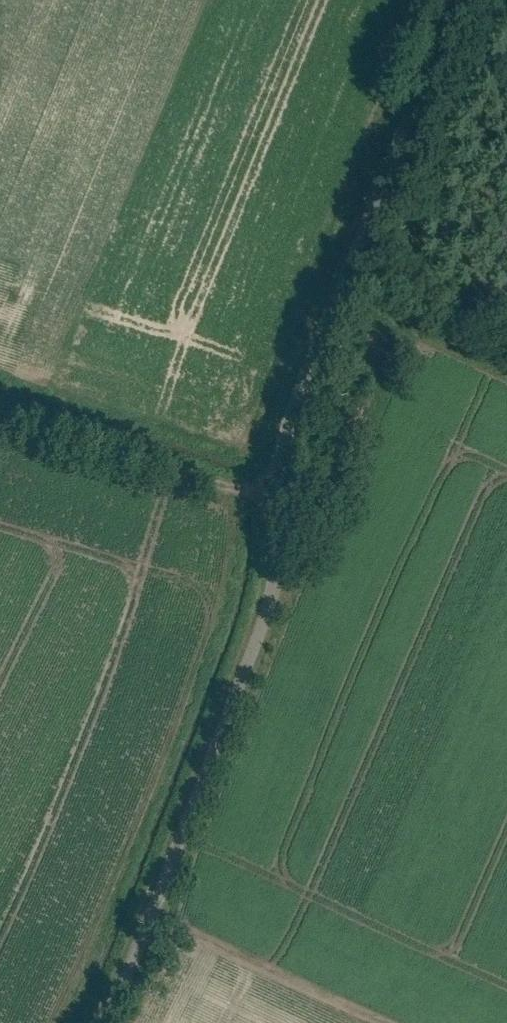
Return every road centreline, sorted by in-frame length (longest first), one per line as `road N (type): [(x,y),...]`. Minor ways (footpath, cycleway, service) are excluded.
road 1 (unclassified): [(82,1022),(267,605),(273,439),(287,370),(434,0)]
road 2 (track): [(270,500),(0,410)]
road 3 (track): [(136,909),(381,1022)]

